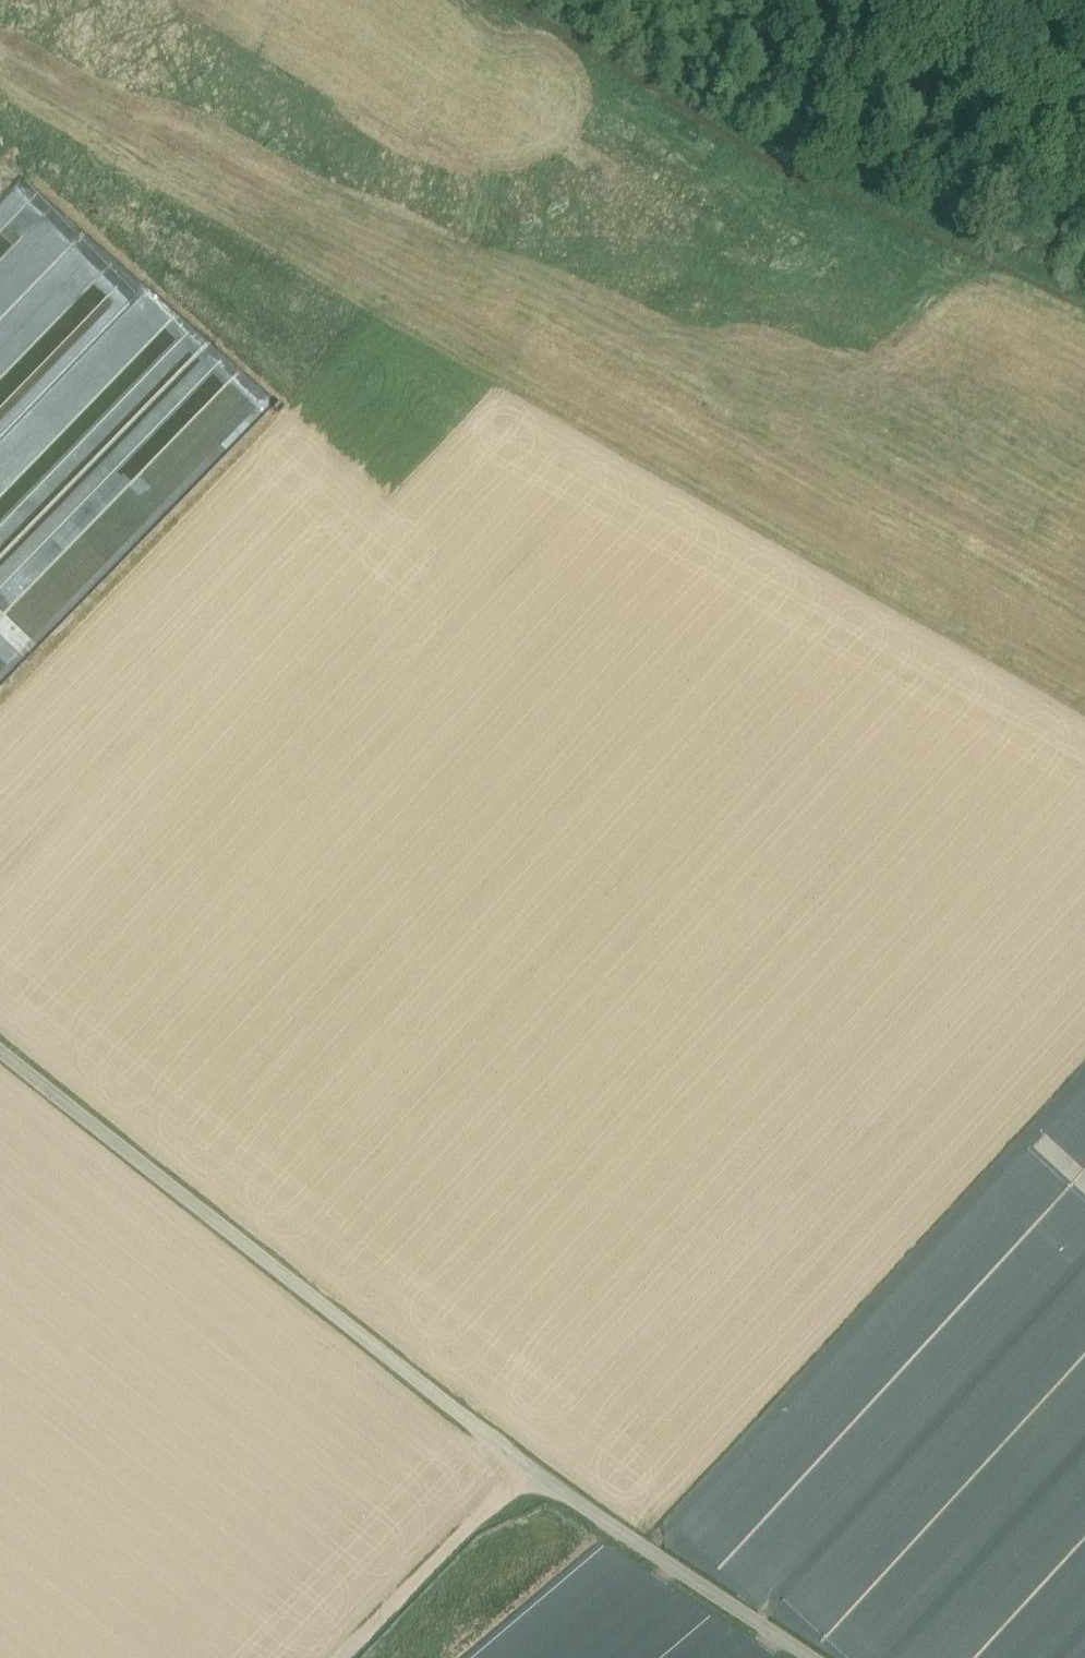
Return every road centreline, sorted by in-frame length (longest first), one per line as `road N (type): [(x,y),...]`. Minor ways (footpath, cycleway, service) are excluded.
road 1 (residential): [(0,1050),(526,1469),(812,1657)]
road 2 (track): [(526,1469),(349,1657)]

